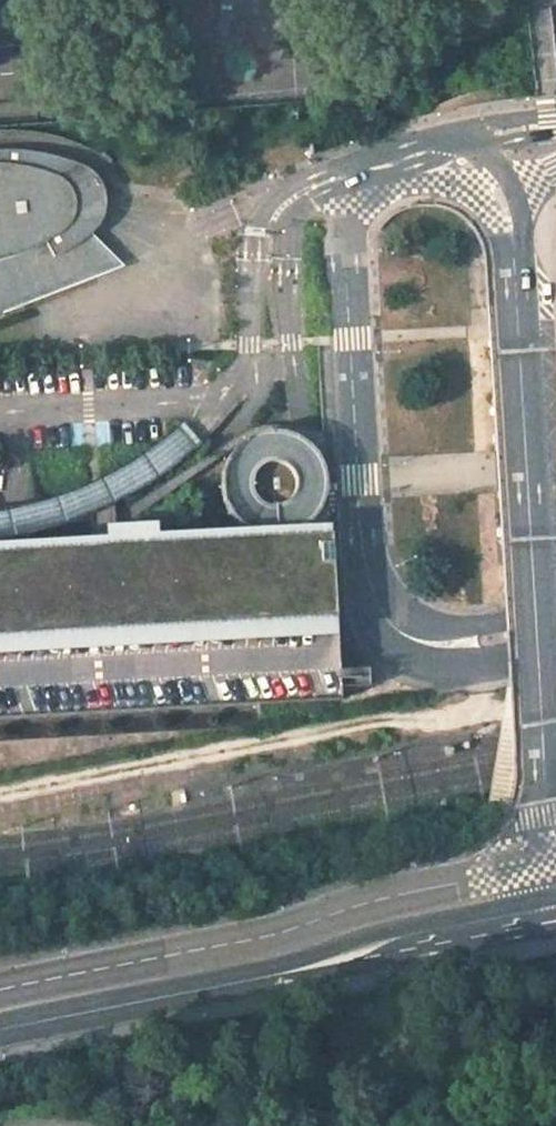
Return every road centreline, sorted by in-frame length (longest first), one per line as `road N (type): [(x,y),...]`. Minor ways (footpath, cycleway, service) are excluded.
road 1 (secondary): [(0,1030),(555,909)]

